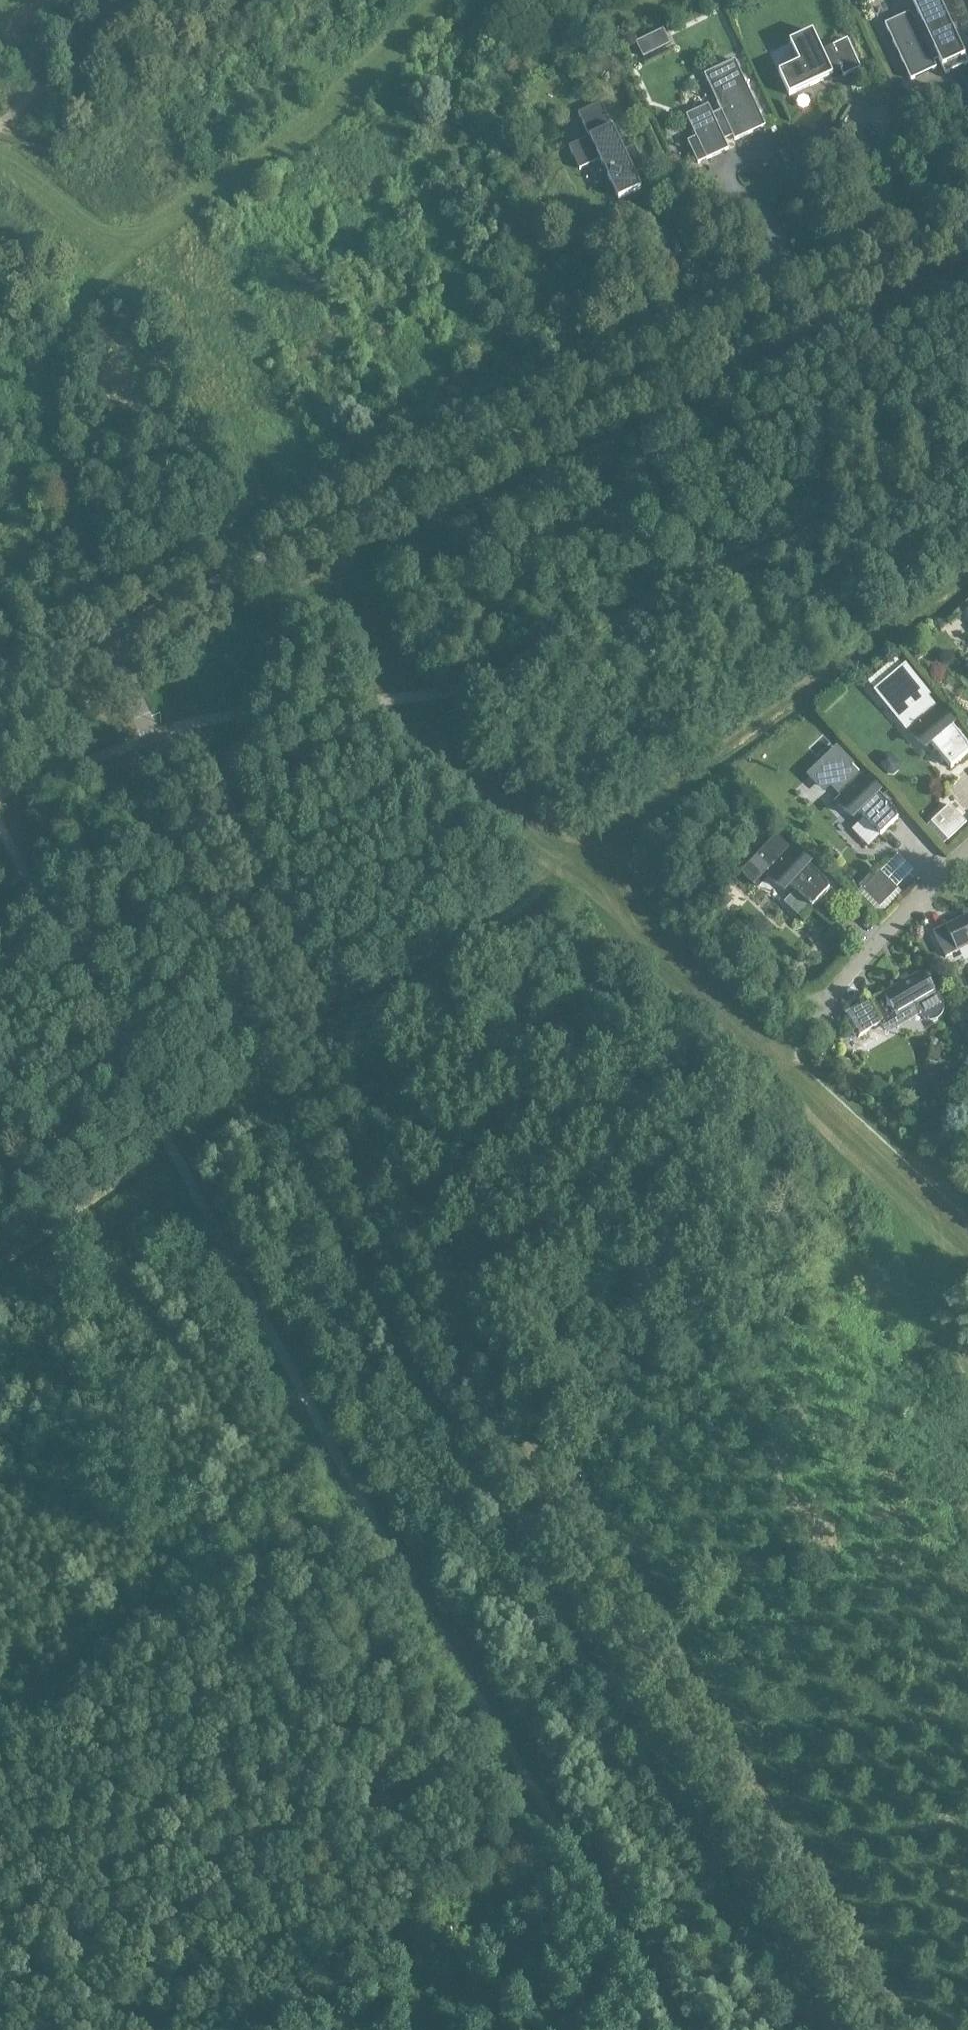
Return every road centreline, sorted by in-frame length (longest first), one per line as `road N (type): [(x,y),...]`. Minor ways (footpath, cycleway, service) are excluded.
road 1 (tertiary): [(878,2029),(507,1444),(102,639)]
road 2 (tertiary): [(102,639),(323,518),(511,443),(967,234)]
road 3 (residential): [(821,1010),(967,861)]

